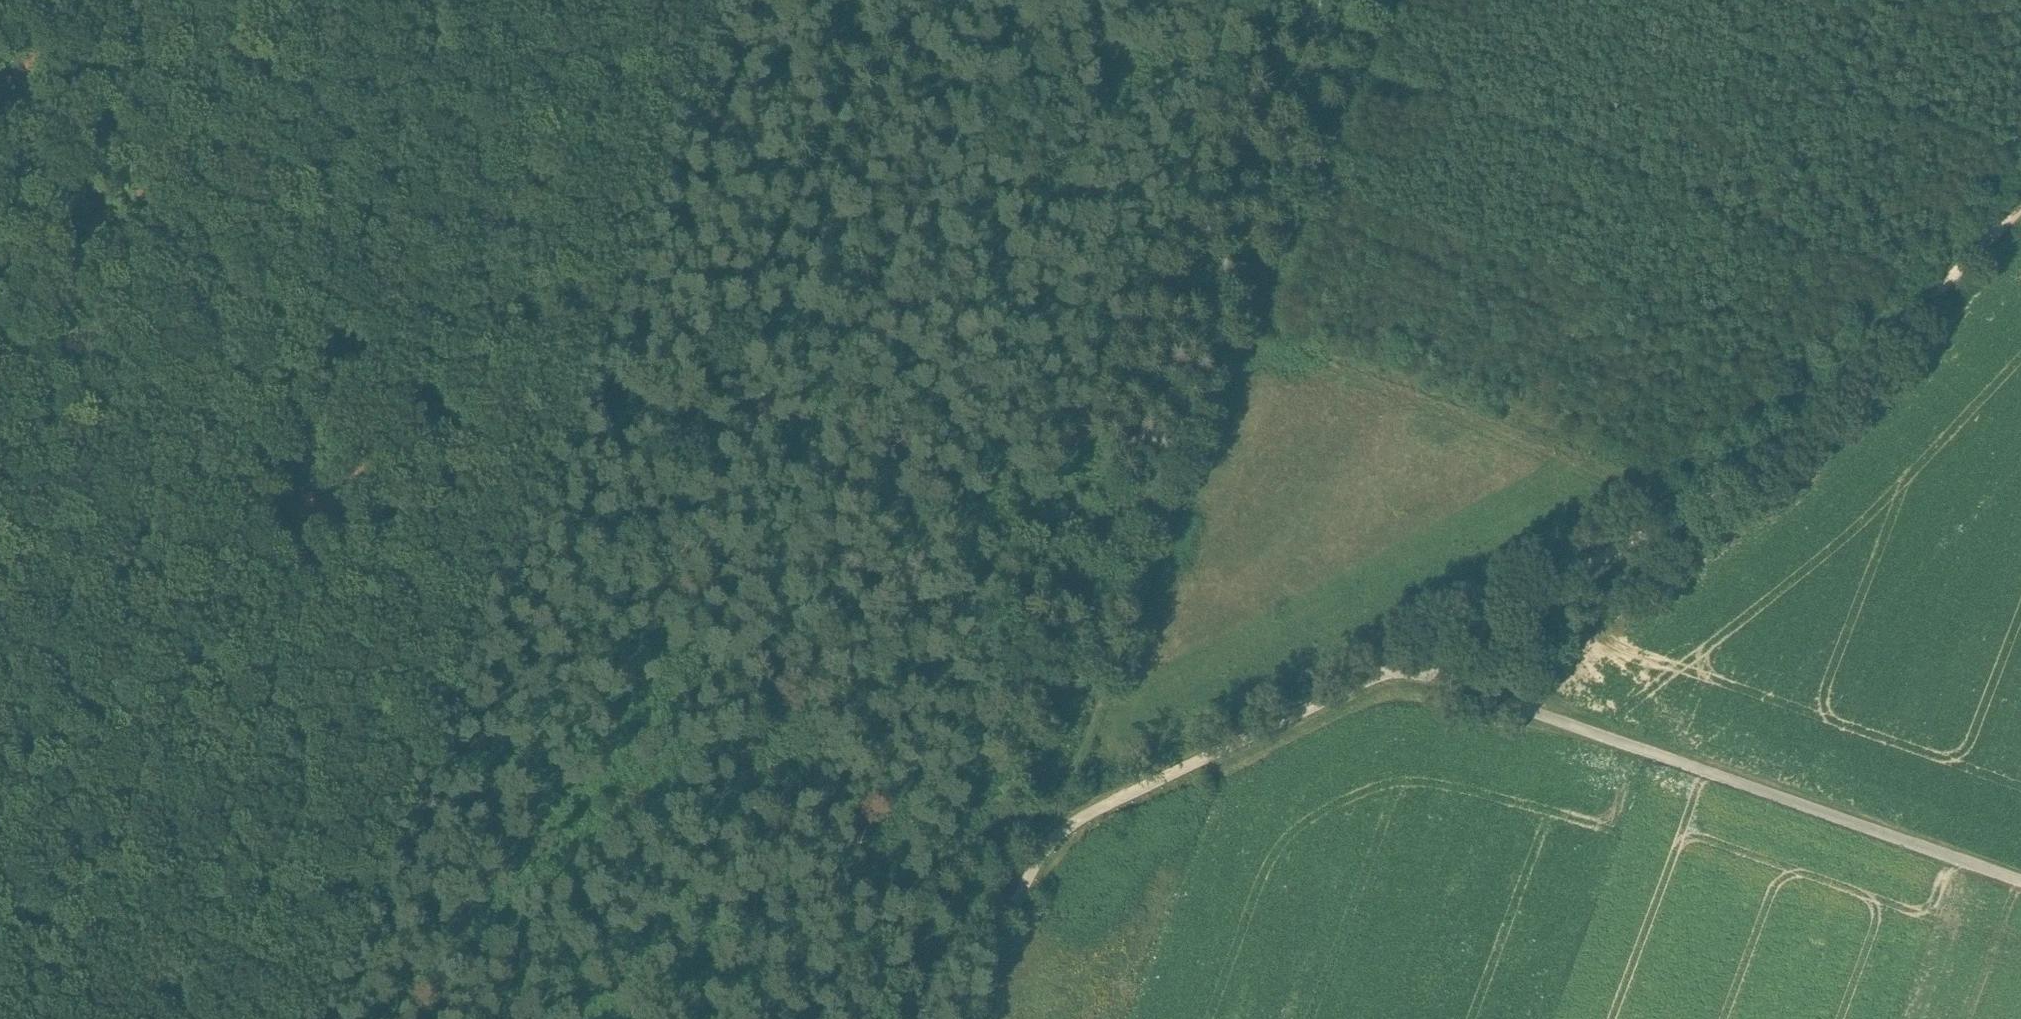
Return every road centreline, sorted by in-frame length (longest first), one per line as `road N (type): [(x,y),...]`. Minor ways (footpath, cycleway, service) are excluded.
road 1 (track): [(968,1018),(1055,838),(1402,660),(1743,465),(1866,365),(2020,208)]
road 2 (track): [(1341,0),(1022,797),(909,1018)]
road 3 (track): [(0,180),(686,403)]
road 4 (unclassified): [(1402,660),(2020,879)]

